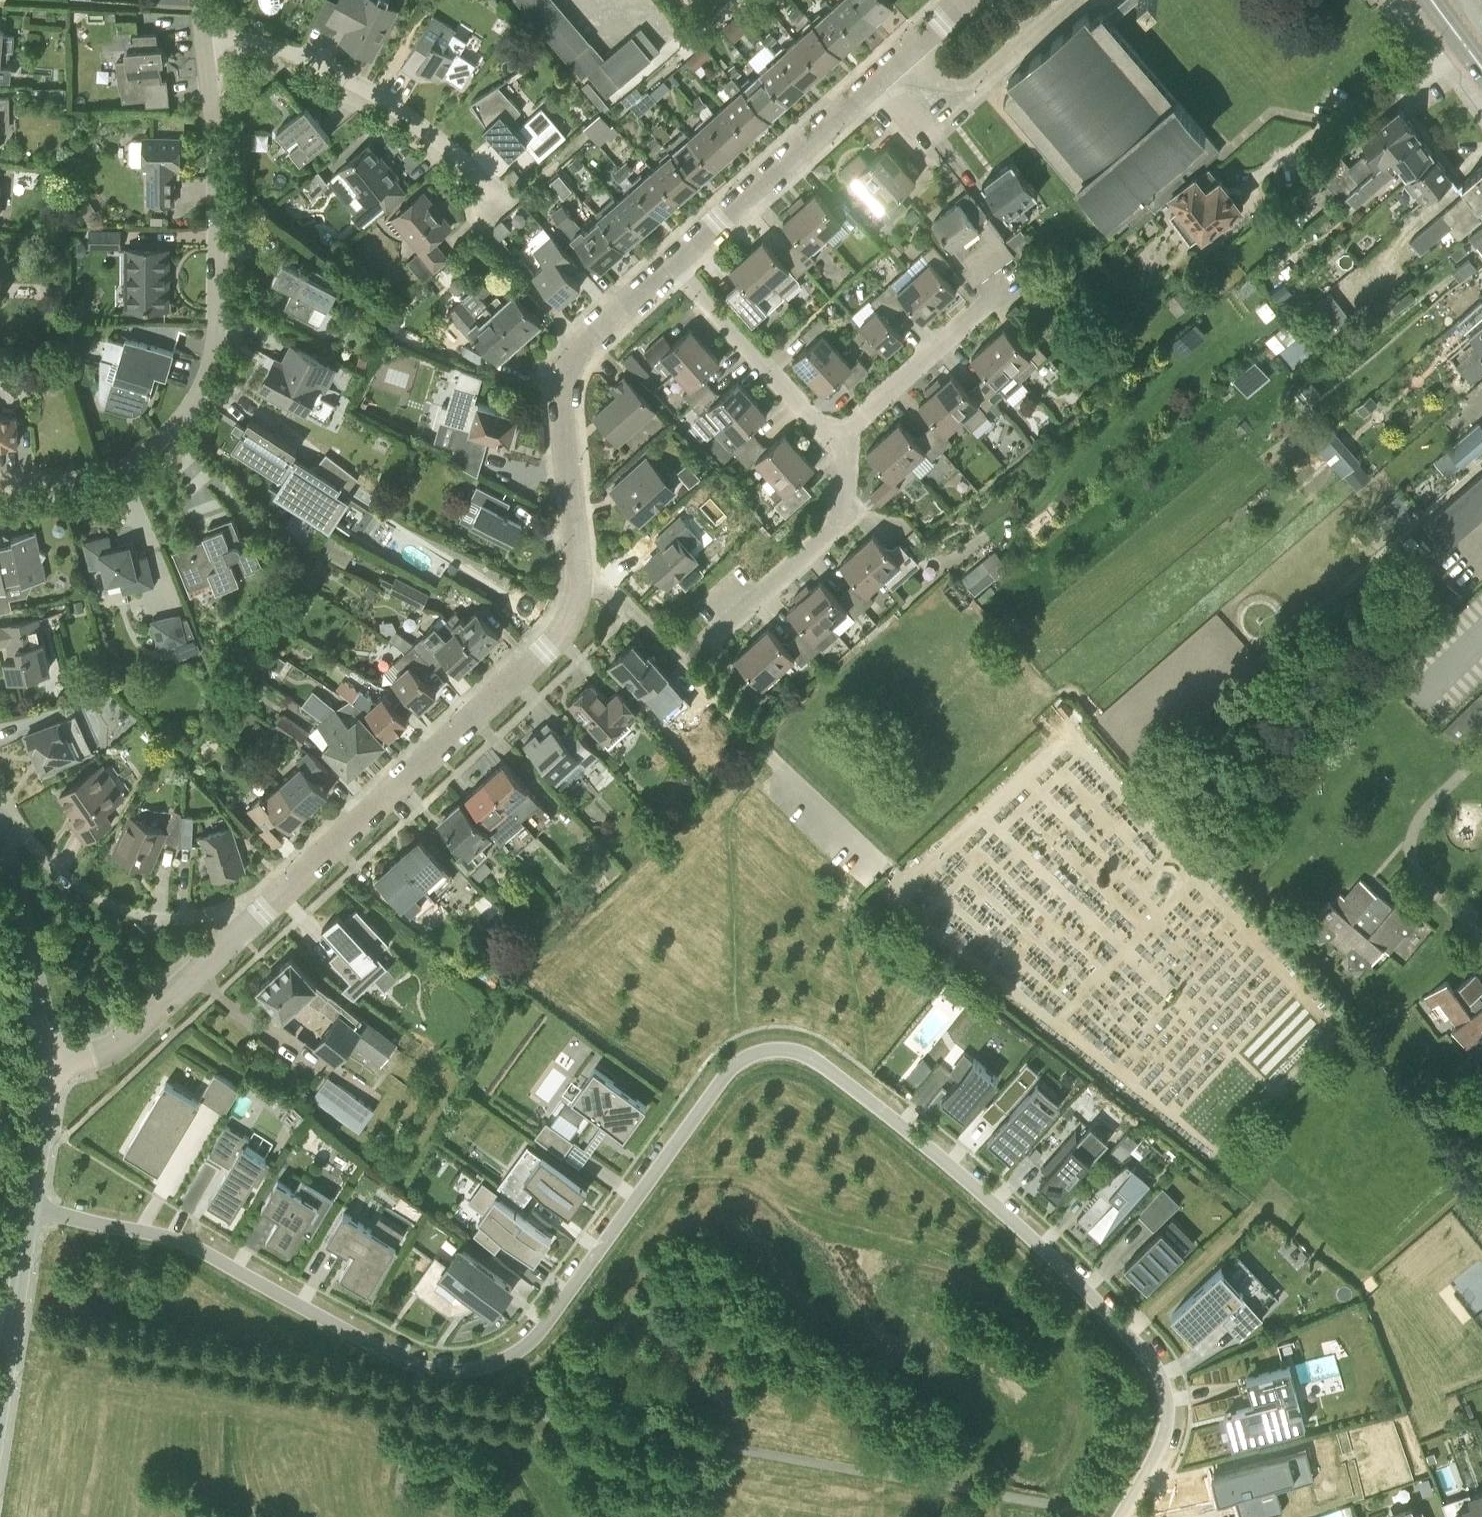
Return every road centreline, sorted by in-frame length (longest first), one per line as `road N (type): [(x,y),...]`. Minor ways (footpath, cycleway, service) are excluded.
road 1 (residential): [(32,1209),(157,1237),(418,1365),(496,1360),(560,1303),(728,1069),(759,1051),(788,1049),(827,1067),(983,1191),(1147,1352),(1167,1416),(1121,1516)]
road 2 (residential): [(52,1062),(123,1041),(544,652),(566,624),(579,585)]
road 3 (residential): [(0,483),(84,477),(130,462),(173,430),(207,380),(219,319),(218,176),(205,33)]
road 4 (residential): [(671,263),(966,0)]
road 5 (residential): [(579,585),(567,376),(598,327),(671,263)]
road 6 (residential): [(497,195),(437,138),(337,71),(249,37),(205,33)]
road 7 (residential): [(708,641),(841,522),(846,454),(834,439)]
road 8 (residential): [(834,439),(1015,277)]
road 9 (residential): [(834,439),(671,263)]
road 10 (residential): [(52,1062),(0,863)]
road 11 (residential): [(0,1404),(32,1209)]
road 12 (residential): [(32,1209),(52,1062)]
road 13 (residential): [(684,663),(637,613),(579,585)]

